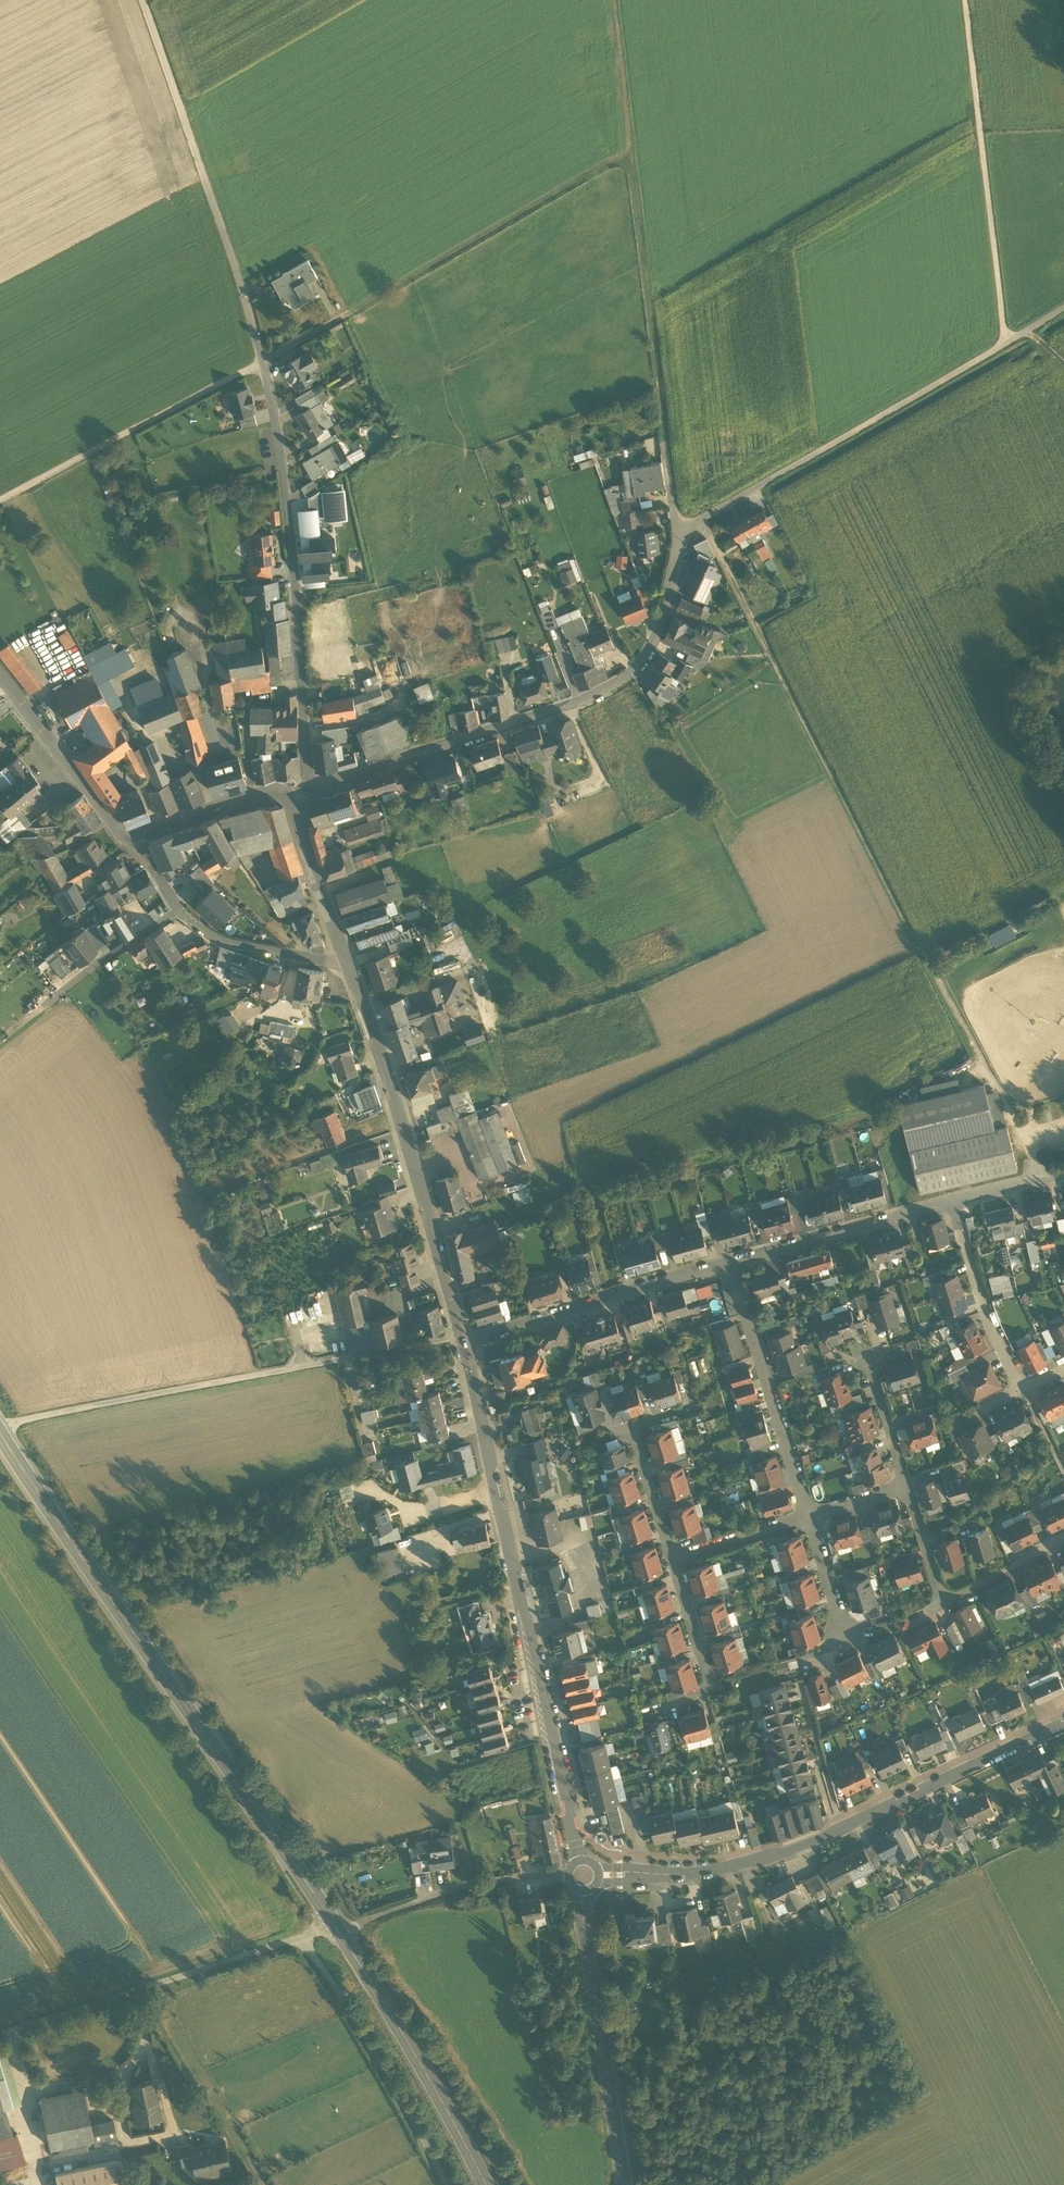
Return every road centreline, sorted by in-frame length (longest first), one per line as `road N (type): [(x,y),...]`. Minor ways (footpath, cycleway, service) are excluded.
road 1 (track): [(0,500),(263,362),(632,147)]
road 2 (residential): [(309,787),(600,696),(632,675),(654,640),(683,543),(701,520),(770,479)]
road 3 (primary): [(0,1435),(334,1925)]
road 4 (track): [(683,543),(614,0)]
road 5 (tertiary): [(579,1862),(464,1338)]
road 6 (residential): [(238,274),(283,463),(309,787)]
road 7 (tertiary): [(599,1876),(677,1877),(800,1846),(1063,1724)]
road 8 (track): [(701,520),(924,958)]
road 9 (residential): [(0,1424),(464,1338)]
road 10 (tertiary): [(464,1338),(346,963)]
road 11 (track): [(965,0),(1006,343)]
road 12 (track): [(770,479),(1063,308)]
road 13 (unclassified): [(0,2033),(301,1939)]
road 14 (primary): [(334,1925),(487,2184)]
road 15 (tertiary): [(583,1892),(623,2184)]
road 16 (track): [(141,0),(238,274)]
road 17 (unclassified): [(447,2184),(301,1939)]
road 18 (residential): [(464,1338),(729,1261)]
road 19 (residential): [(729,1261),(809,1514)]
road 20 (residential): [(729,1261),(953,1202)]
road 21 (tertiary): [(134,836),(121,834),(0,679)]
road 22 (residential): [(652,1711),(716,1692),(674,1560)]
road 23 (residential): [(374,1918),(455,1887),(568,1874)]
road 24 (residential): [(674,1560),(632,1426),(689,1408)]
road 25 (residential): [(953,1202),(1024,1389)]
road 26 (residential): [(179,910),(219,941),(346,963)]
road 27 (tertiary): [(346,963),(291,798)]
road 28 (tertiary): [(291,798),(259,795),(134,836)]
road 29 (residential): [(809,1514),(674,1560)]
road 30 (residential): [(870,1361),(906,1484)]
road 31 (residential): [(809,1514),(844,1635)]
road 32 (residential): [(906,1484),(945,1601)]

